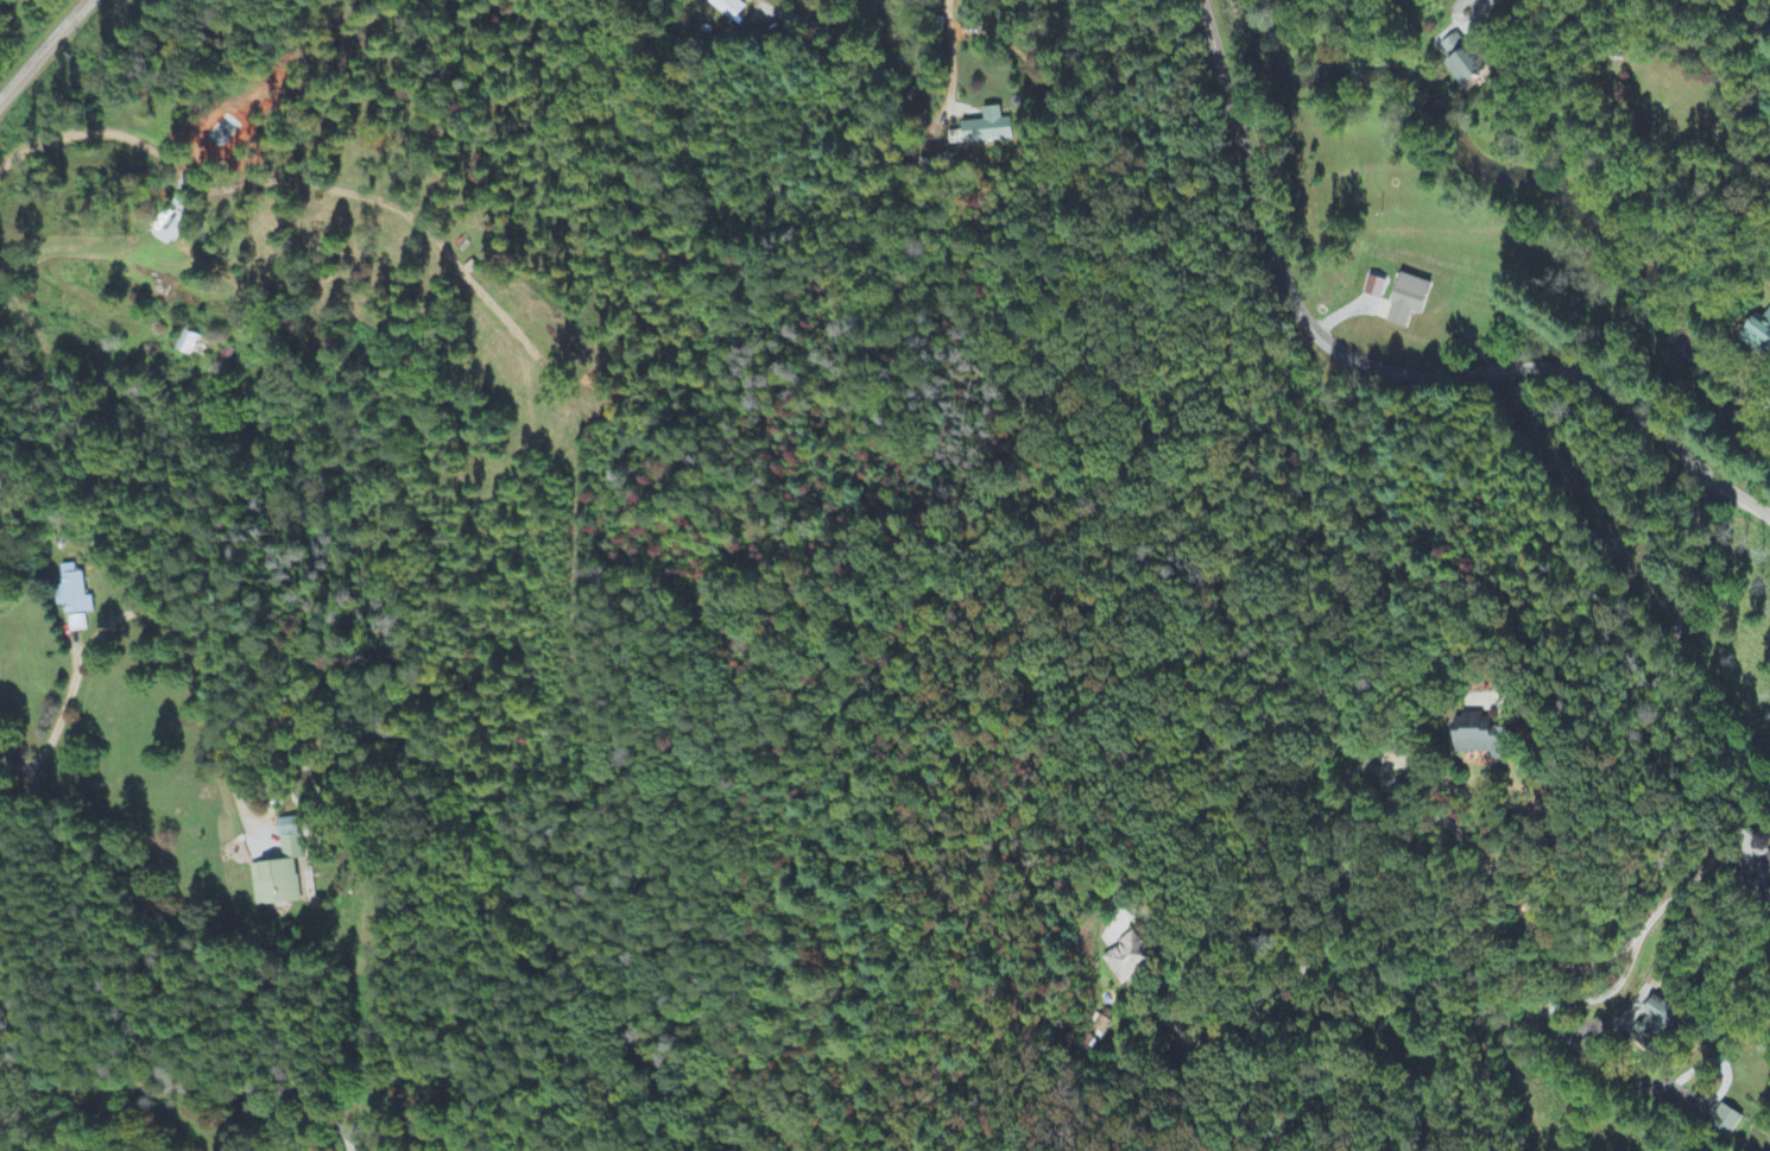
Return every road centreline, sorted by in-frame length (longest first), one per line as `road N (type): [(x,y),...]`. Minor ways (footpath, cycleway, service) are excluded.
road 1 (tertiary): [(1769,516),(1593,381),(1538,368),(1469,377),(1389,373),(1325,342),(1290,298),(1275,261),(1202,0)]
road 2 (tertiary): [(89,0),(0,98)]

